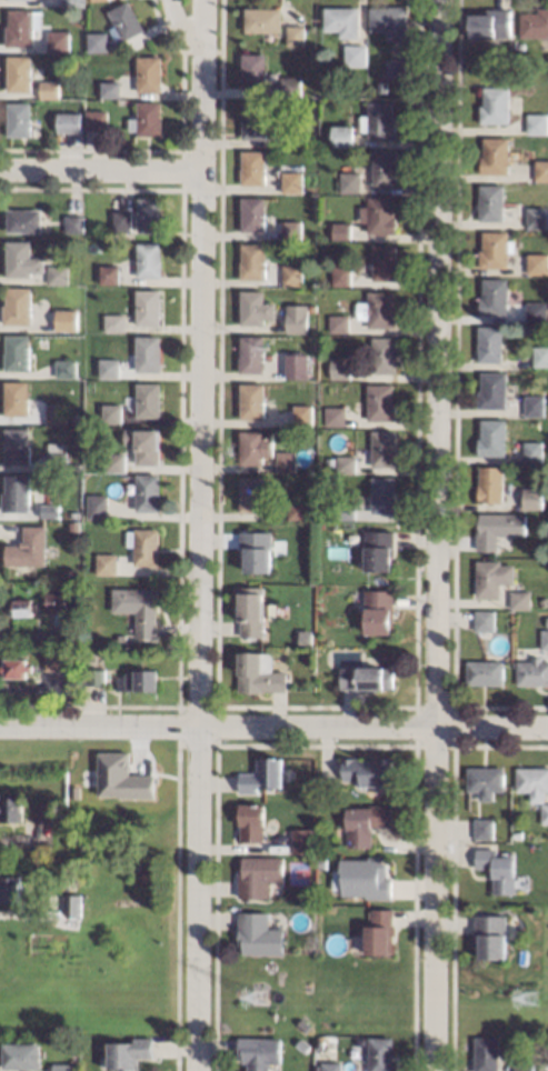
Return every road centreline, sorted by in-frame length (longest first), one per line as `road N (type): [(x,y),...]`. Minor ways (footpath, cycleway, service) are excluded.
road 1 (residential): [(437,0),(424,1070)]
road 2 (residential): [(202,0),(197,1070)]
road 3 (residential): [(0,729),(547,727)]
road 4 (residential): [(0,169),(201,169)]

